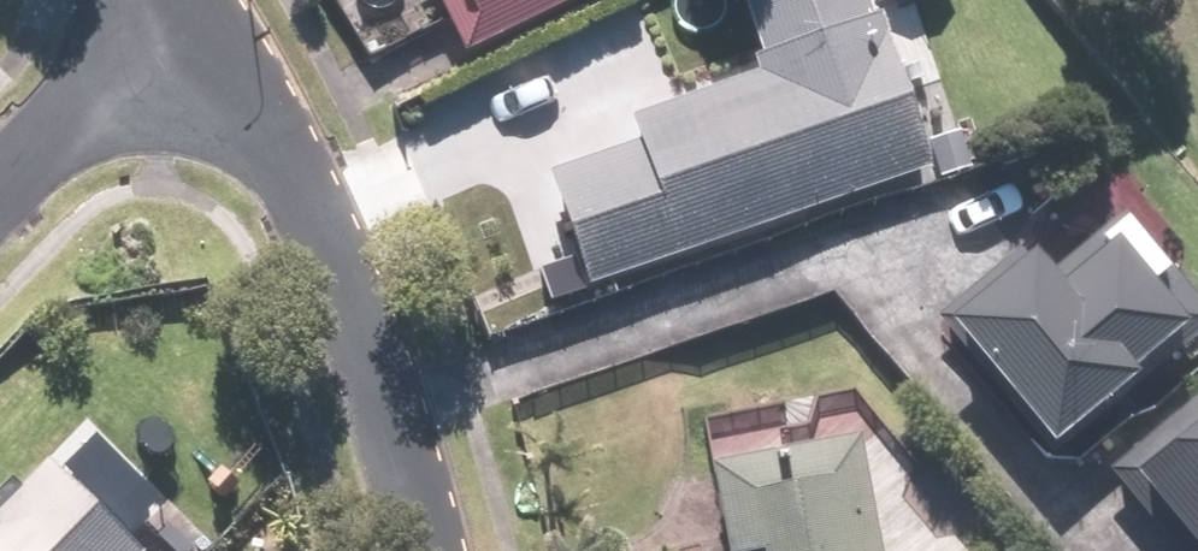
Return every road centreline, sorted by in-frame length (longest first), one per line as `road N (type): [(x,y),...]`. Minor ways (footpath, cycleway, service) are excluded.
road 1 (residential): [(188,3),(310,210),(399,450),(419,550)]
road 2 (residential): [(188,3),(0,199)]

